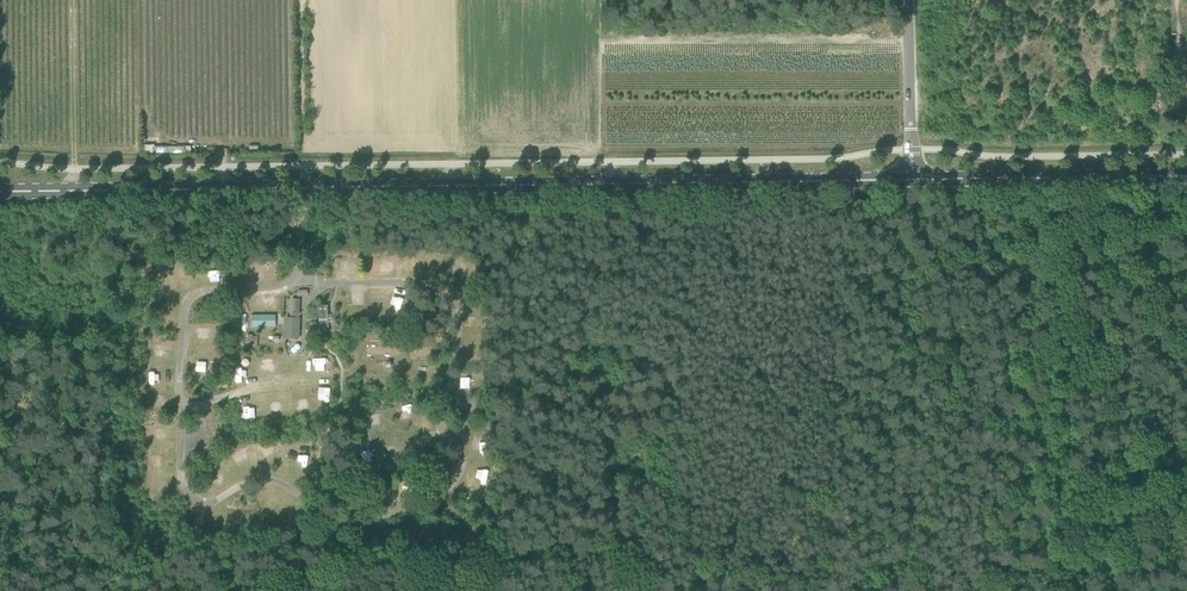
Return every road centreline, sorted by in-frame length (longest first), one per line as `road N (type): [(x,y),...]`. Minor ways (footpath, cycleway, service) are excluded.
road 1 (primary): [(0,191),(905,180)]
road 2 (primary): [(920,179),(1186,176)]
road 3 (unclassified): [(911,125),(909,0)]

